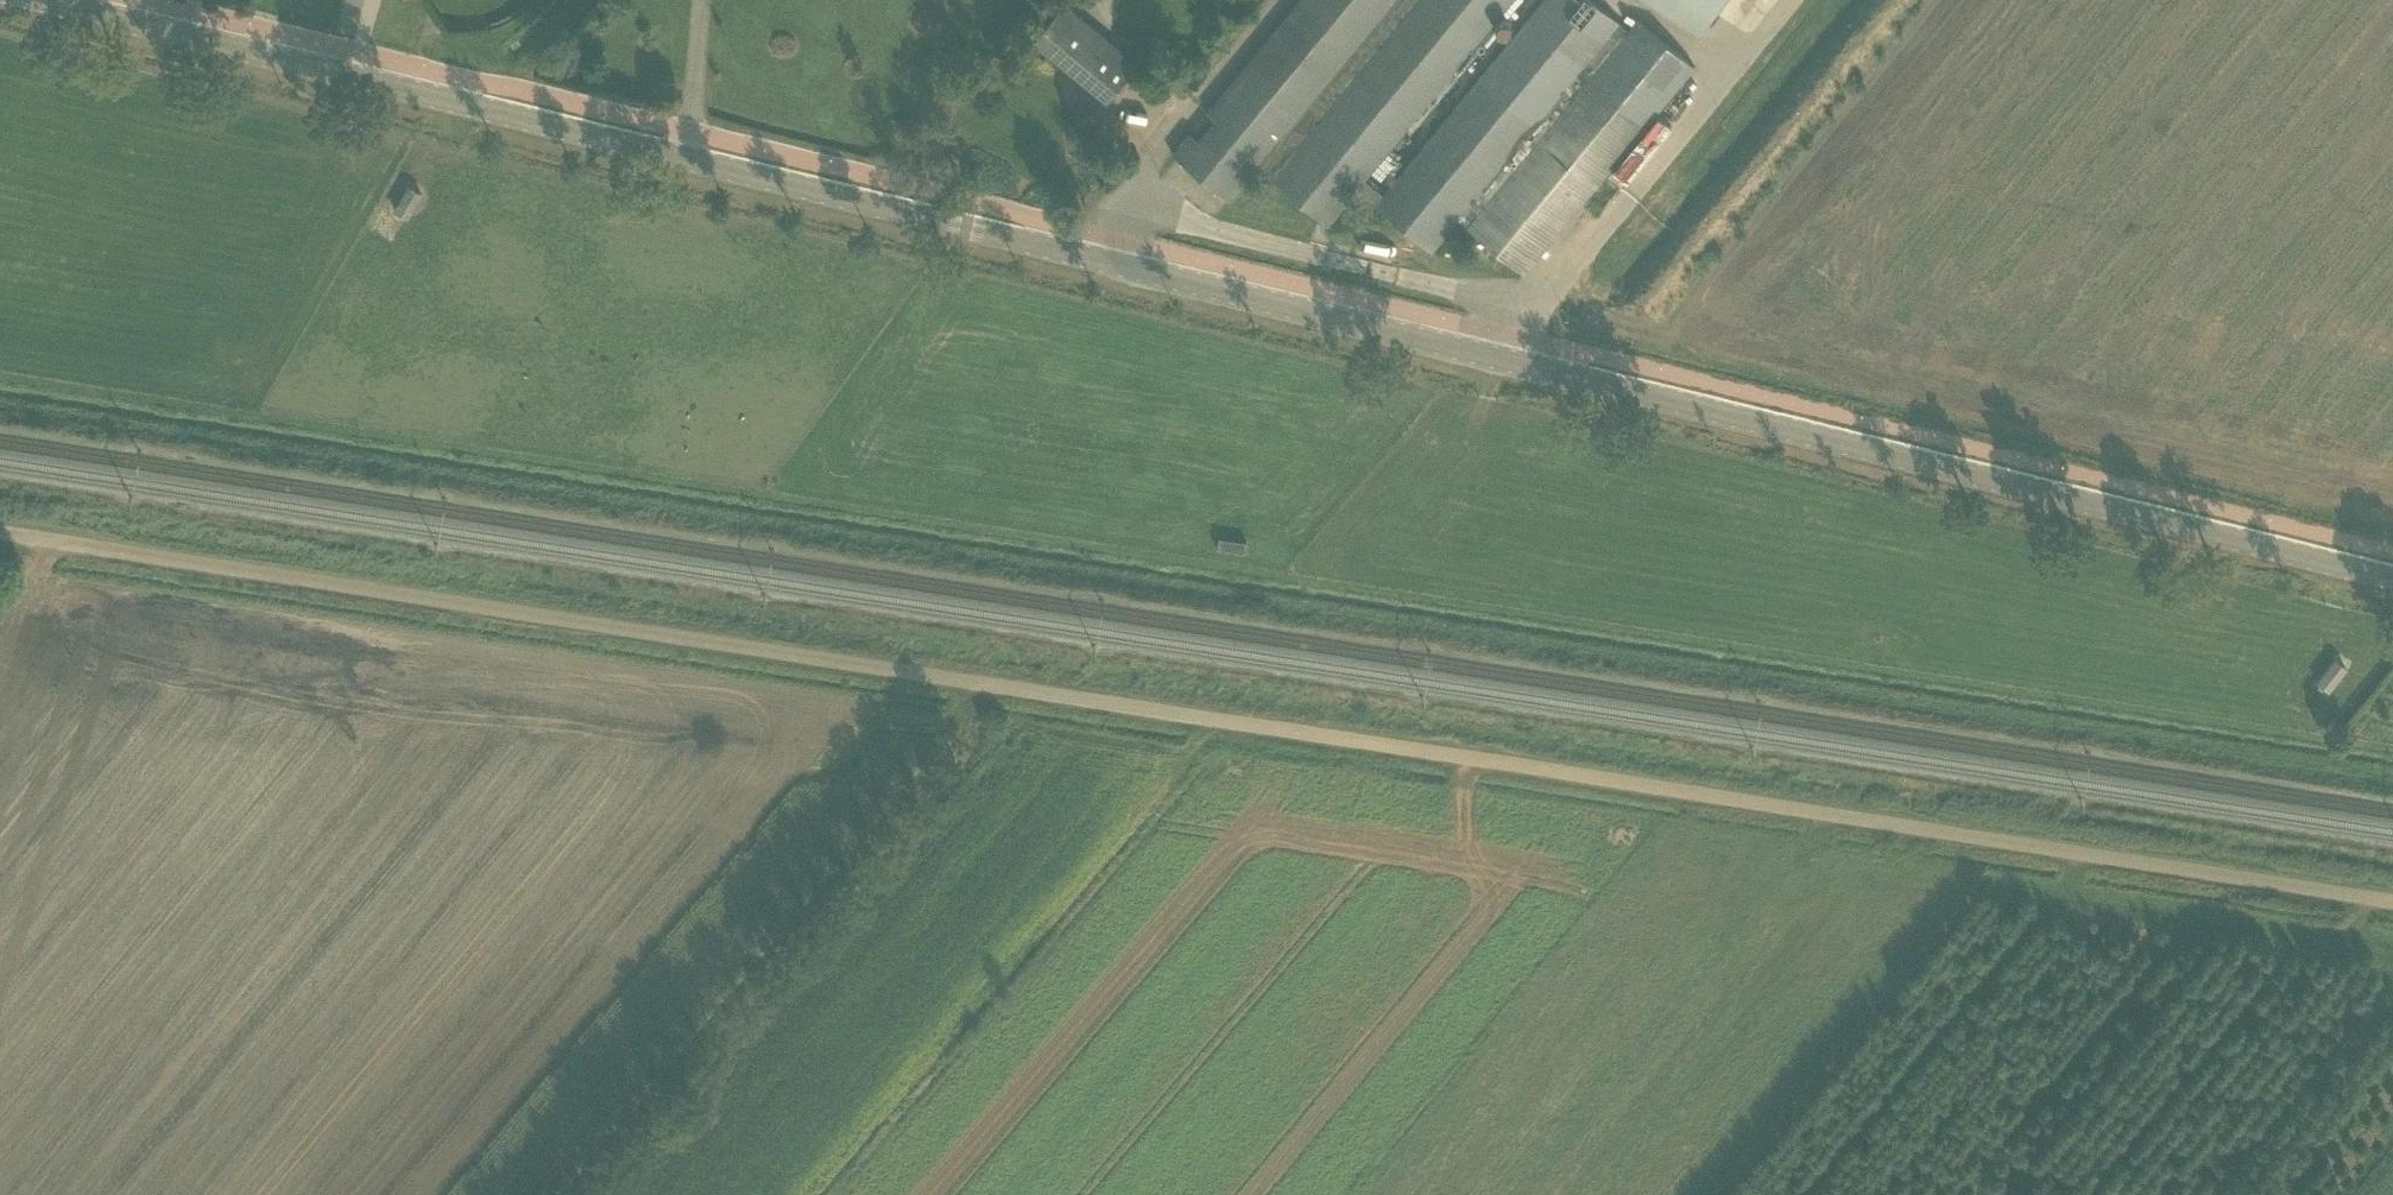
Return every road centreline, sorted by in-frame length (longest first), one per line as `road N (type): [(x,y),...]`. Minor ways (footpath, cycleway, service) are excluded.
road 1 (unclassified): [(2392,901),(0,531)]
road 2 (tertiary): [(2392,582),(51,0)]
road 3 (track): [(1794,0),(1518,337),(1506,362)]

